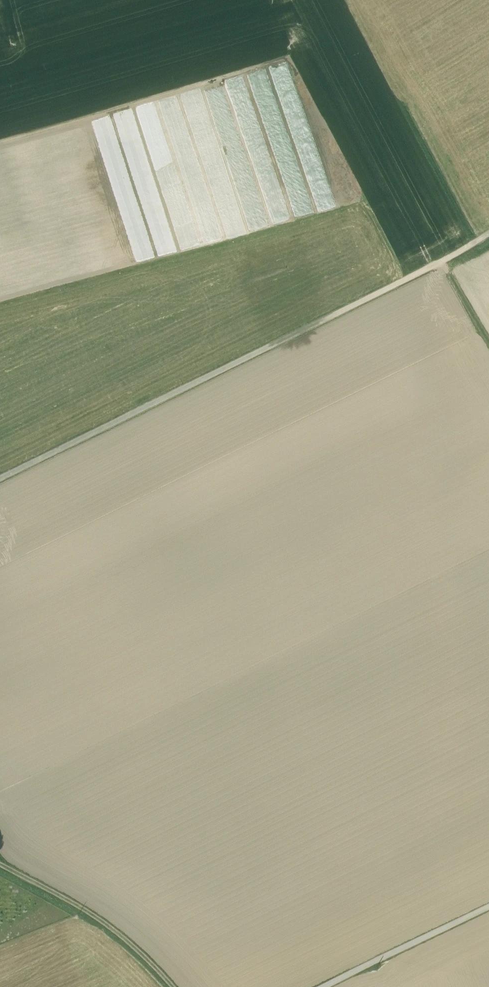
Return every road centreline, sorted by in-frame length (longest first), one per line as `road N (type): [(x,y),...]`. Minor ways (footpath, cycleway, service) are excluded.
road 1 (track): [(488,234),(0,478)]
road 2 (track): [(171,986),(106,925),(0,863)]
road 3 (track): [(488,907),(326,986)]

